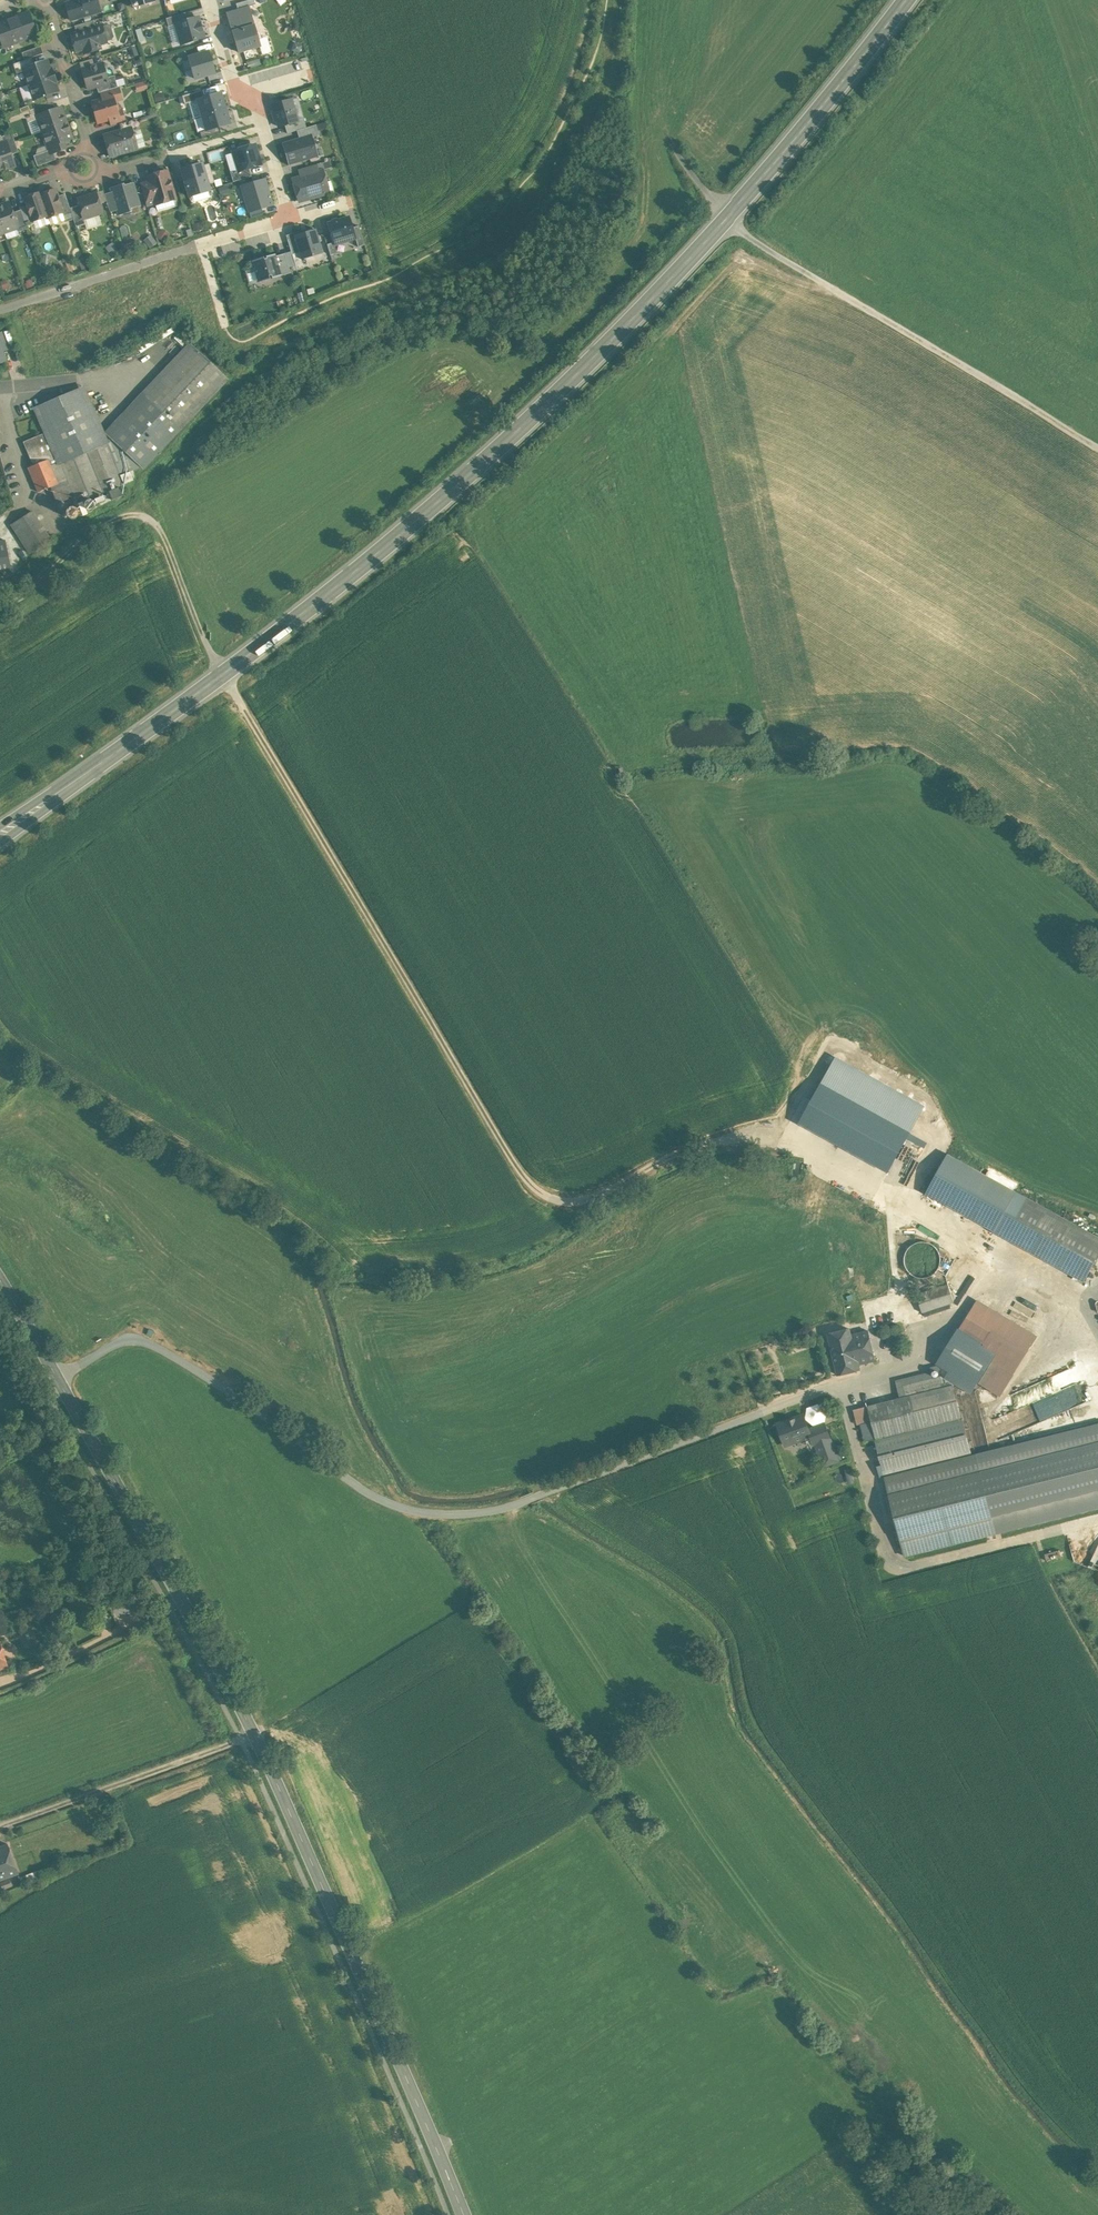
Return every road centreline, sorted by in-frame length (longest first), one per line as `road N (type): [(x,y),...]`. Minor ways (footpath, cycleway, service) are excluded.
road 1 (secondary): [(0,834),(361,569),(555,399),(732,215),(903,0)]
road 2 (track): [(893,1269),(891,1181),(846,1153),(732,1141),(691,1149),(575,1202),(528,1182),(202,632)]
road 3 (secondary): [(469,2214),(255,1736),(0,1280)]
road 4 (residential): [(288,217),(0,310)]
road 5 (residential): [(208,0),(234,84),(253,96),(288,217)]
road 6 (residential): [(47,0),(89,144),(88,164)]
road 7 (residential): [(0,386),(130,373)]
road 8 (residential): [(88,164),(105,175),(208,145)]

